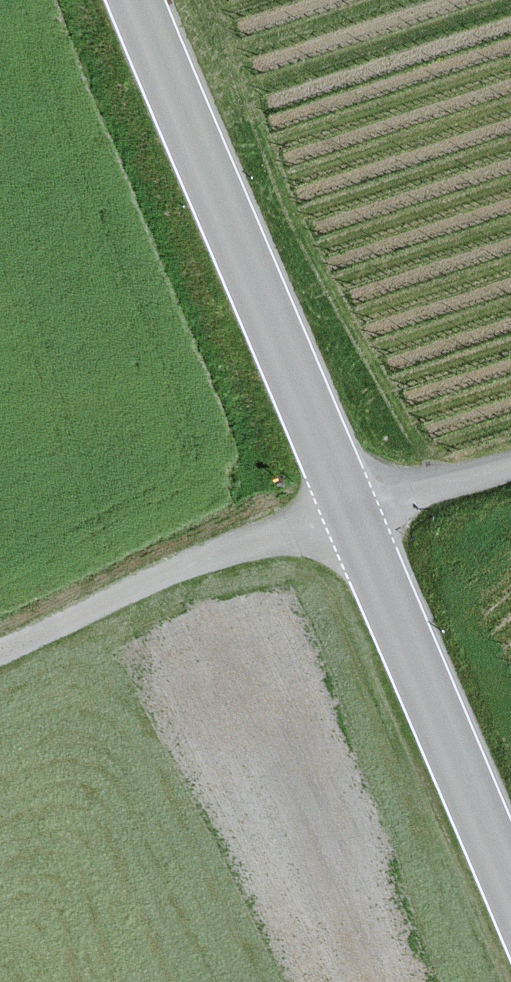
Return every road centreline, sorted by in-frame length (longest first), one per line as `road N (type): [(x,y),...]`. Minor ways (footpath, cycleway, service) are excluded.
road 1 (tertiary): [(510,872),(348,515),(135,0)]
road 2 (track): [(348,515),(0,672)]
road 3 (track): [(348,515),(510,466)]

